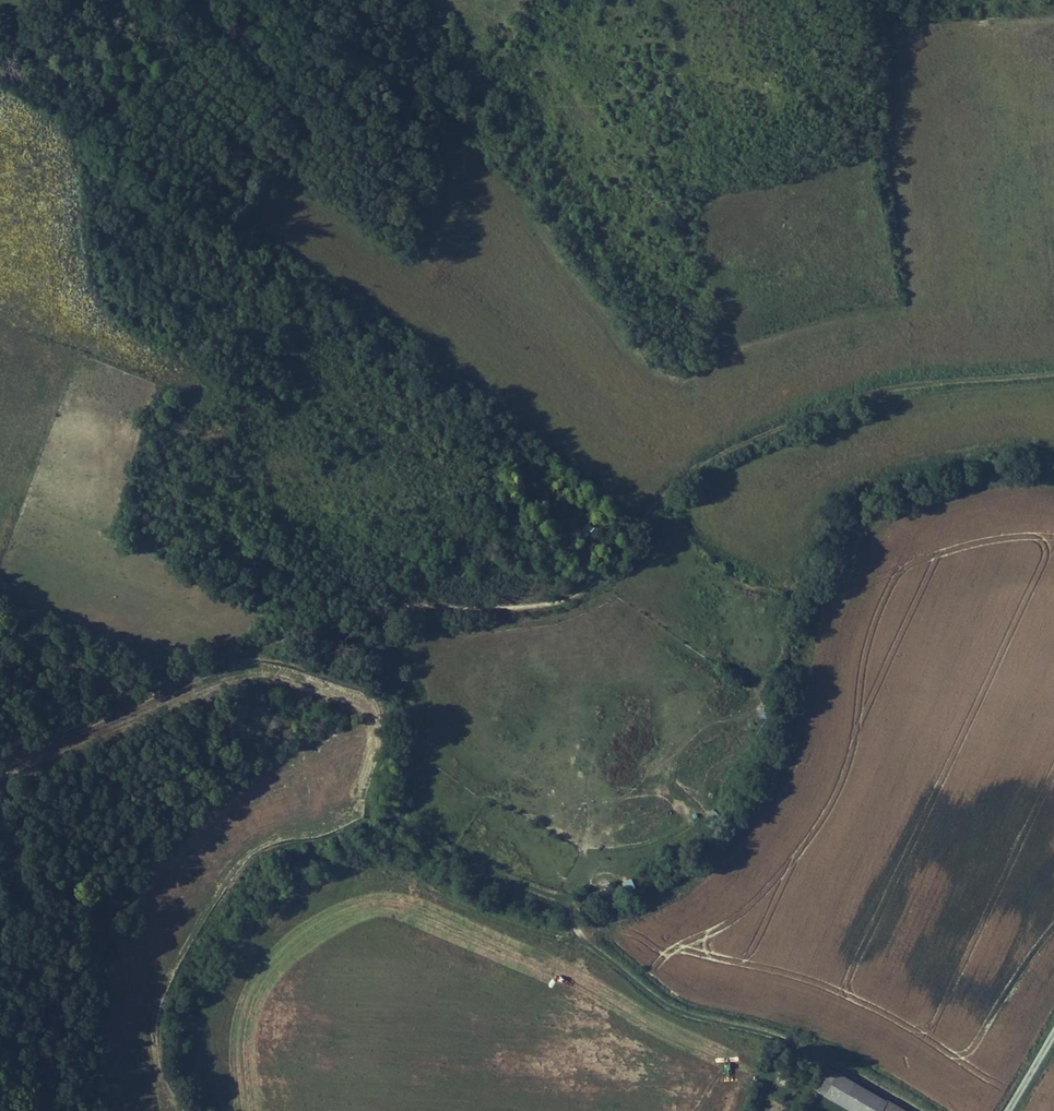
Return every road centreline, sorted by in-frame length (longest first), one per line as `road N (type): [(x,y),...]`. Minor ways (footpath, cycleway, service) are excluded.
road 1 (track): [(334,620),(389,664),(406,691),(407,823),(570,903),(592,945),(659,999),(790,1040),(920,1110)]
road 2 (track): [(334,620),(574,598),(609,571),(660,497),(751,438),(876,389),(1053,373)]
road 3 (track): [(0,766),(211,666),(334,620)]

